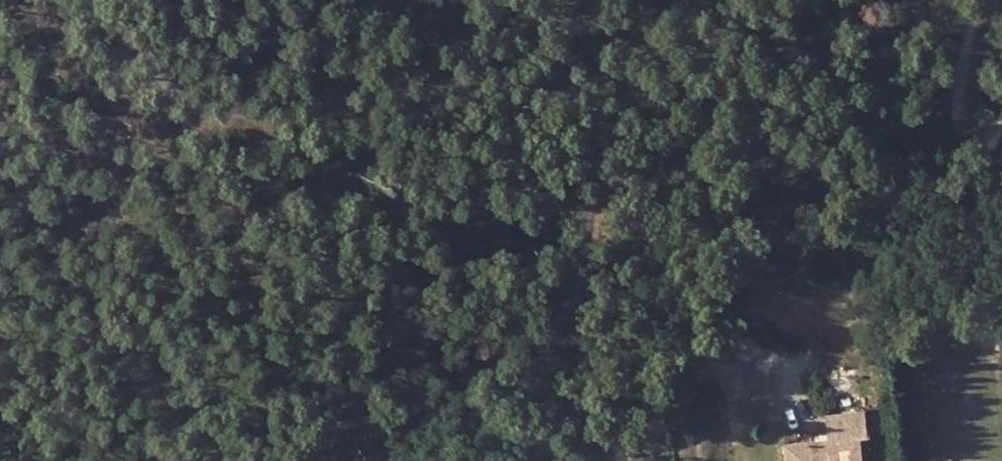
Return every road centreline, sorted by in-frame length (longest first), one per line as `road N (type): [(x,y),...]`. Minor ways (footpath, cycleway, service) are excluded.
road 1 (residential): [(93,0),(154,73),(217,107),(273,118),(326,115),(484,86),(574,103),(599,128),(605,156),(576,288),(590,460)]

